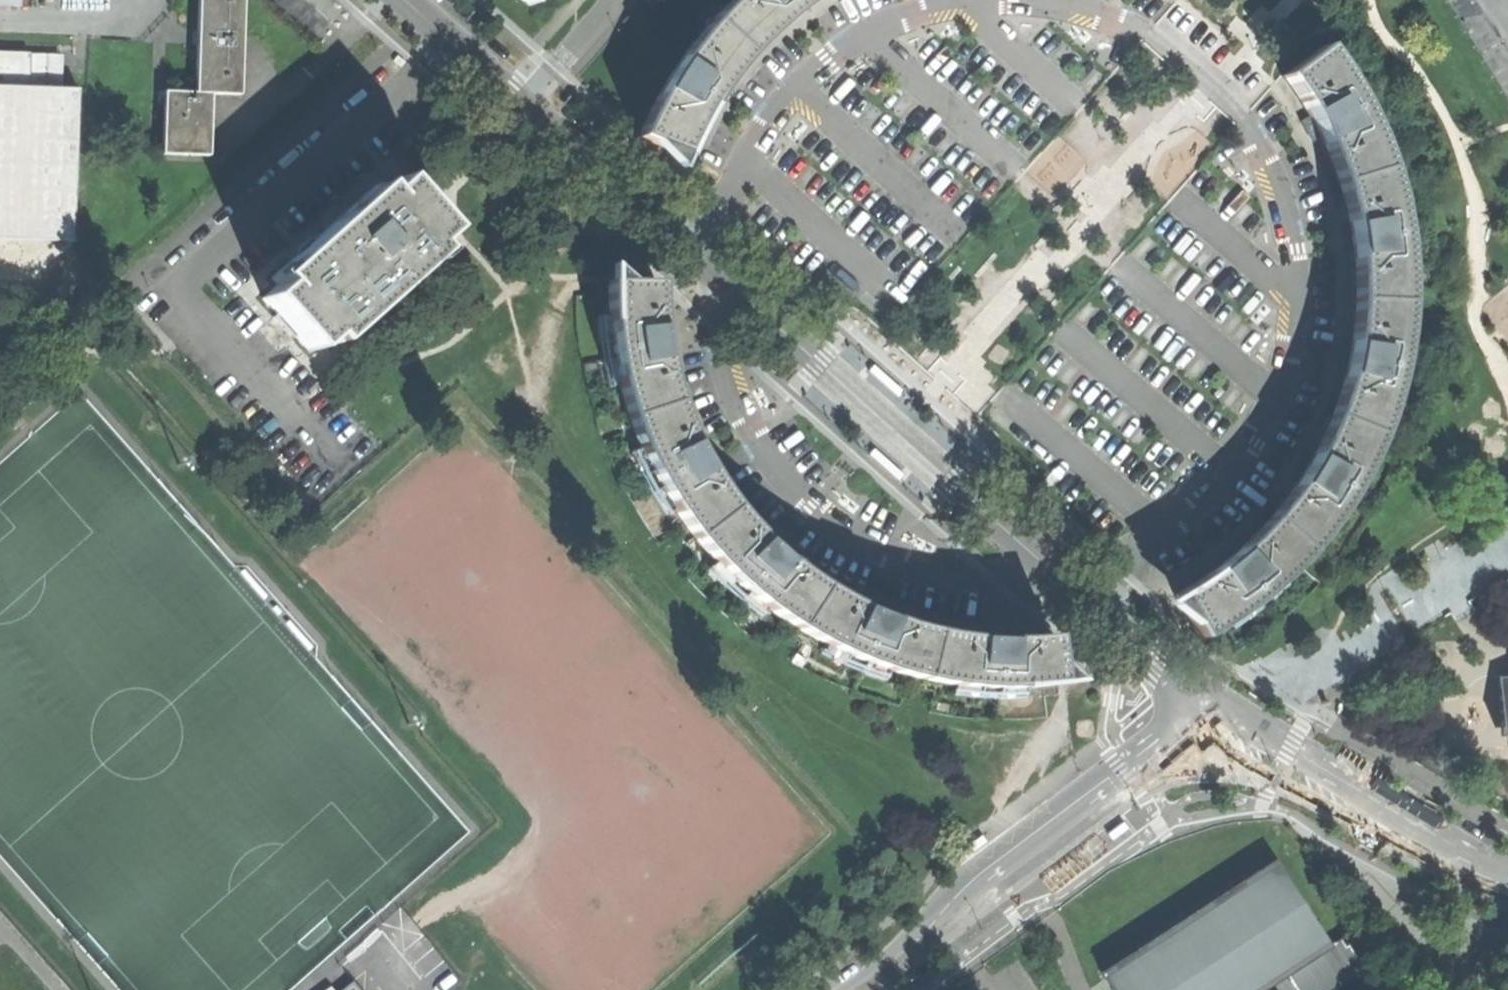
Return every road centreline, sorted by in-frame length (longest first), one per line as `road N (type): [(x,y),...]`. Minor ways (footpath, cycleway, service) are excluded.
road 1 (residential): [(1211,718),(1089,593),(526,105)]
road 2 (residential): [(280,393),(197,292),(466,55)]
road 3 (residential): [(862,989),(991,874),(1211,718)]
road 4 (residential): [(1211,718),(1284,769),(1507,884)]
road 5 (residential): [(615,0),(526,105)]

